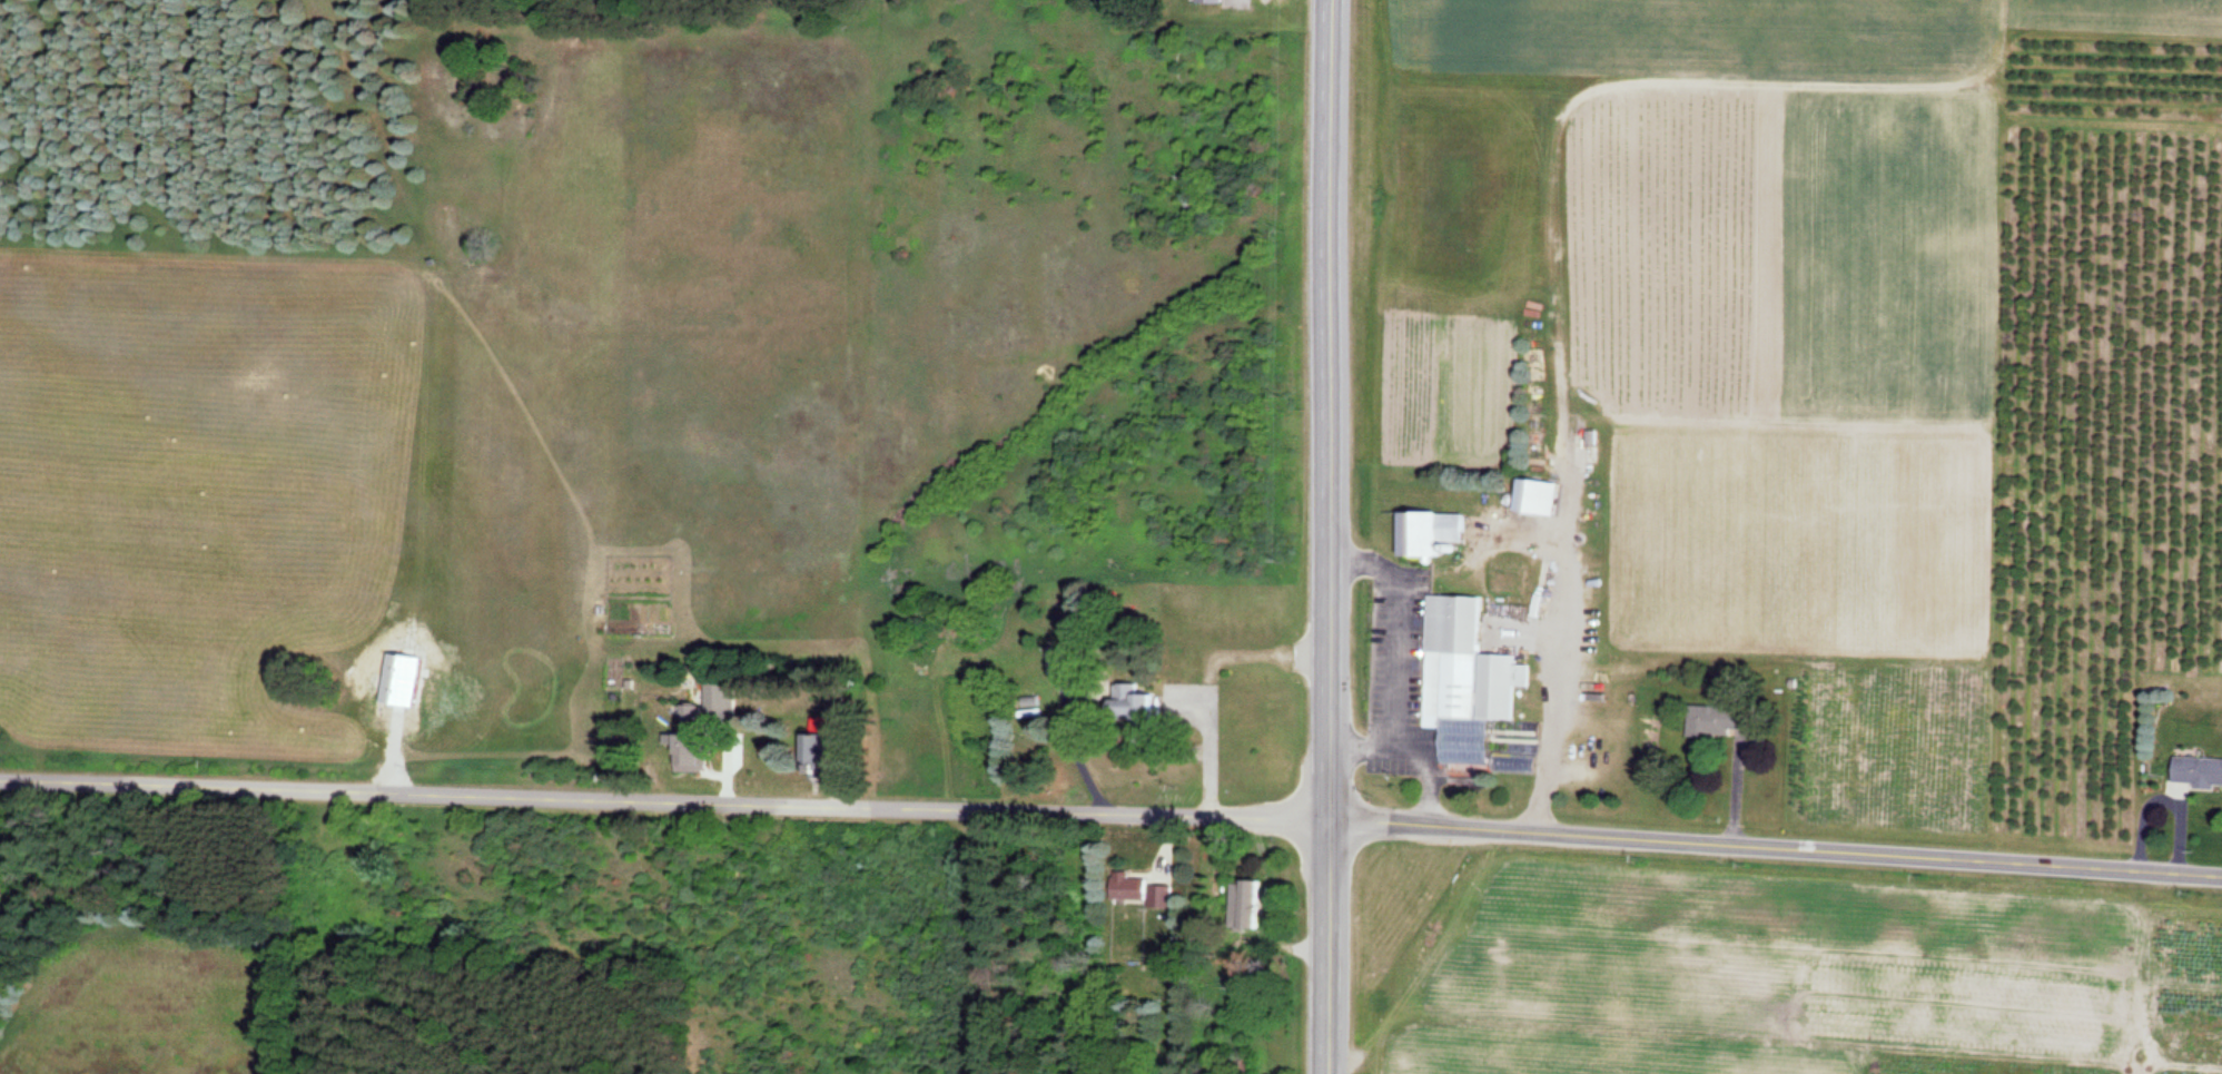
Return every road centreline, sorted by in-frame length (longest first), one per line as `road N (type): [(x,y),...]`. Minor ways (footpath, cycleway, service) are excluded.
road 1 (residential): [(1331,822),(0,787)]
road 2 (primary): [(1329,1073),(1330,0)]
road 3 (tertiary): [(2221,881),(1331,822)]

